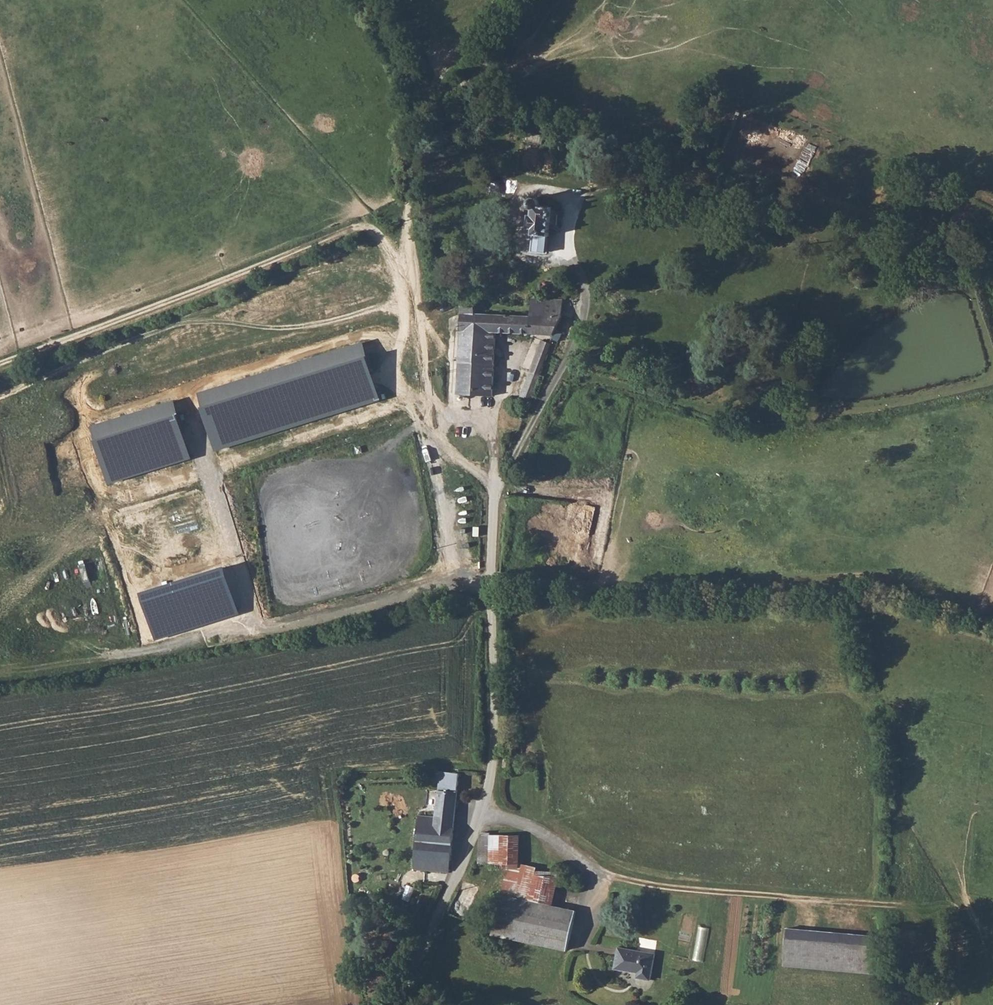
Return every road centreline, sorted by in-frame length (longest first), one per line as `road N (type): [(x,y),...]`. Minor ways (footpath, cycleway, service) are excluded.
road 1 (track): [(493,597),(453,544),(432,492),(411,238),(420,98),(365,0)]
road 2 (unclassified): [(483,814),(494,749),(493,424),(502,368)]
road 3 (track): [(653,888),(908,908)]
road 4 (unclassified): [(398,1004),(483,814)]
road 5 (unclassified): [(483,814),(522,825),(623,883),(653,888)]

